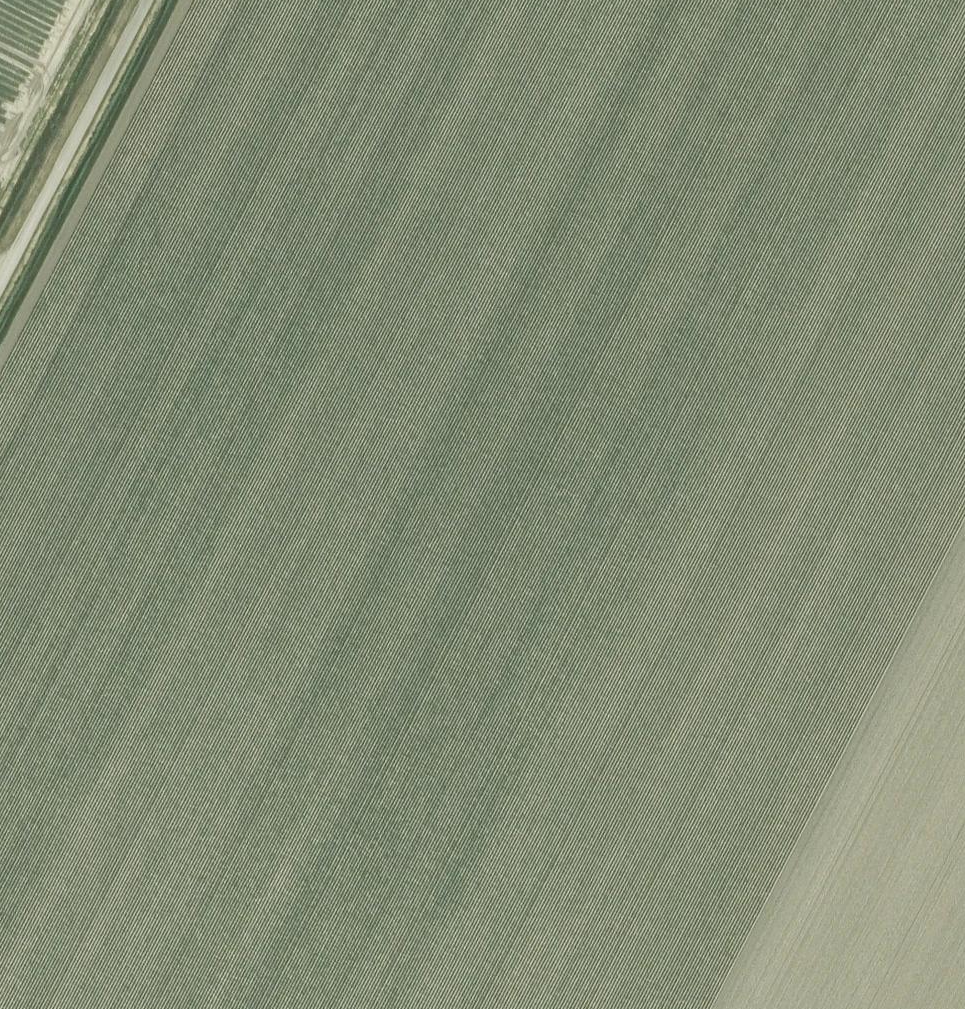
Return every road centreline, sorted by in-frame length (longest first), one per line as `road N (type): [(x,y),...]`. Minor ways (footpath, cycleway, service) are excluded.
road 1 (unclassified): [(0,277),(145,0)]

